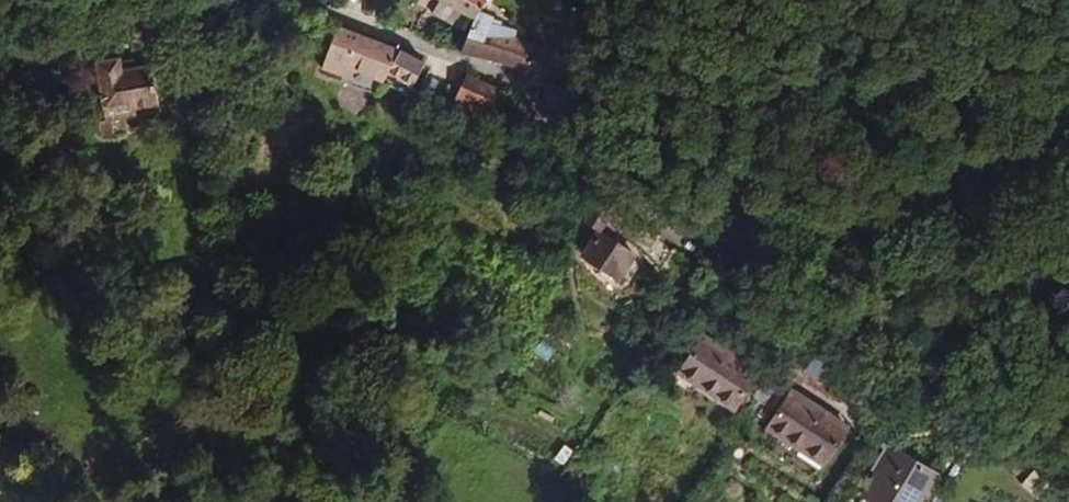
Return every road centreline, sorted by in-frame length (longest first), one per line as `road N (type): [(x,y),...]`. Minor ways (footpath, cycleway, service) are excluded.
road 1 (unclassified): [(674,226),(1068,485)]
road 2 (unclassified): [(674,226),(455,53),(277,0)]
road 3 (unclassified): [(1068,135),(764,222),(674,226)]

